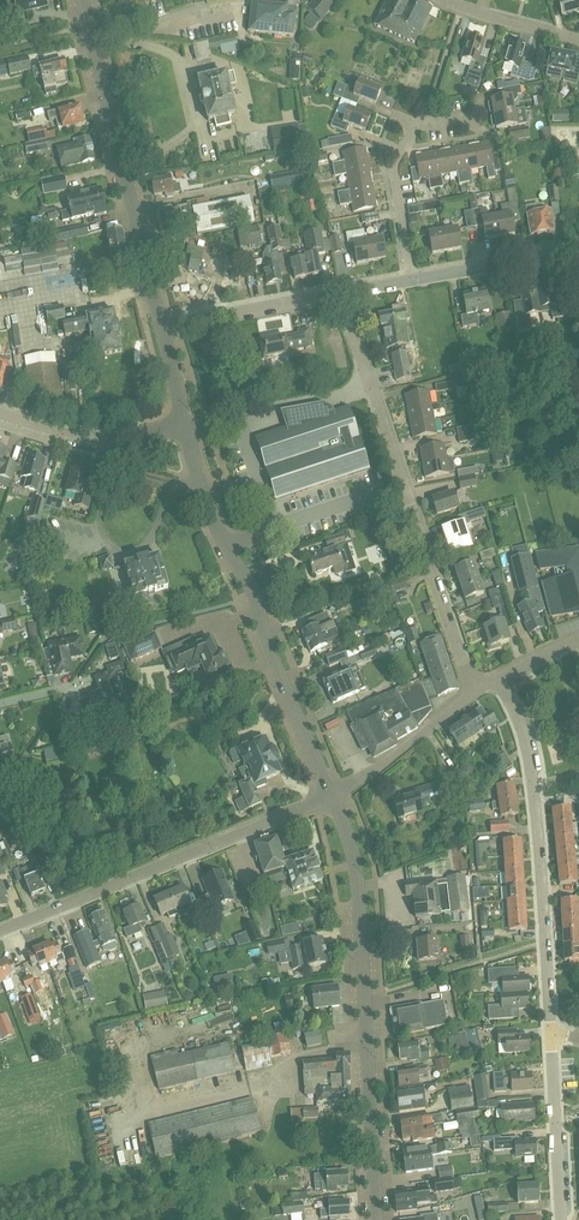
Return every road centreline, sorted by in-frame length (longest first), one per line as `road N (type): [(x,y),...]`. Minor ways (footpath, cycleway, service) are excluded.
road 1 (tertiary): [(376,1219),(358,885),(330,795)]
road 2 (residential): [(474,692),(341,292)]
road 3 (tertiary): [(330,795),(253,592),(211,513),(184,423)]
road 4 (residential): [(0,930),(330,795)]
road 5 (tertiary): [(161,325),(82,0)]
road 6 (residential): [(551,1030),(533,787)]
road 7 (residential): [(561,1219),(551,1030)]
road 8 (residential): [(184,423),(107,439),(0,413)]
road 9 (residential): [(161,325),(341,292)]
road 10 (residential): [(330,795),(401,751),(474,692)]
road 11 (residential): [(413,279),(578,249)]
road 12 (residential): [(413,279),(392,164),(411,140)]
road 13 (residential): [(578,39),(448,0)]

